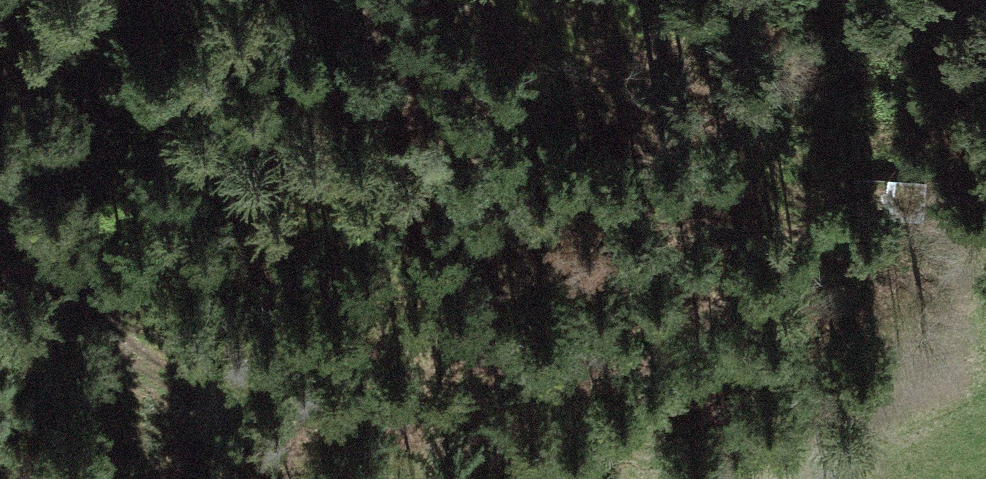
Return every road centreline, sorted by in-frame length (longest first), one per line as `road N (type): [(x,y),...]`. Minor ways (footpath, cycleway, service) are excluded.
road 1 (track): [(0,203),(84,290),(167,336),(506,410),(739,478)]
road 2 (track): [(398,0),(427,98),(447,134),(474,171),(518,208),(606,232),(863,241),(919,260),(970,299),(985,324)]

